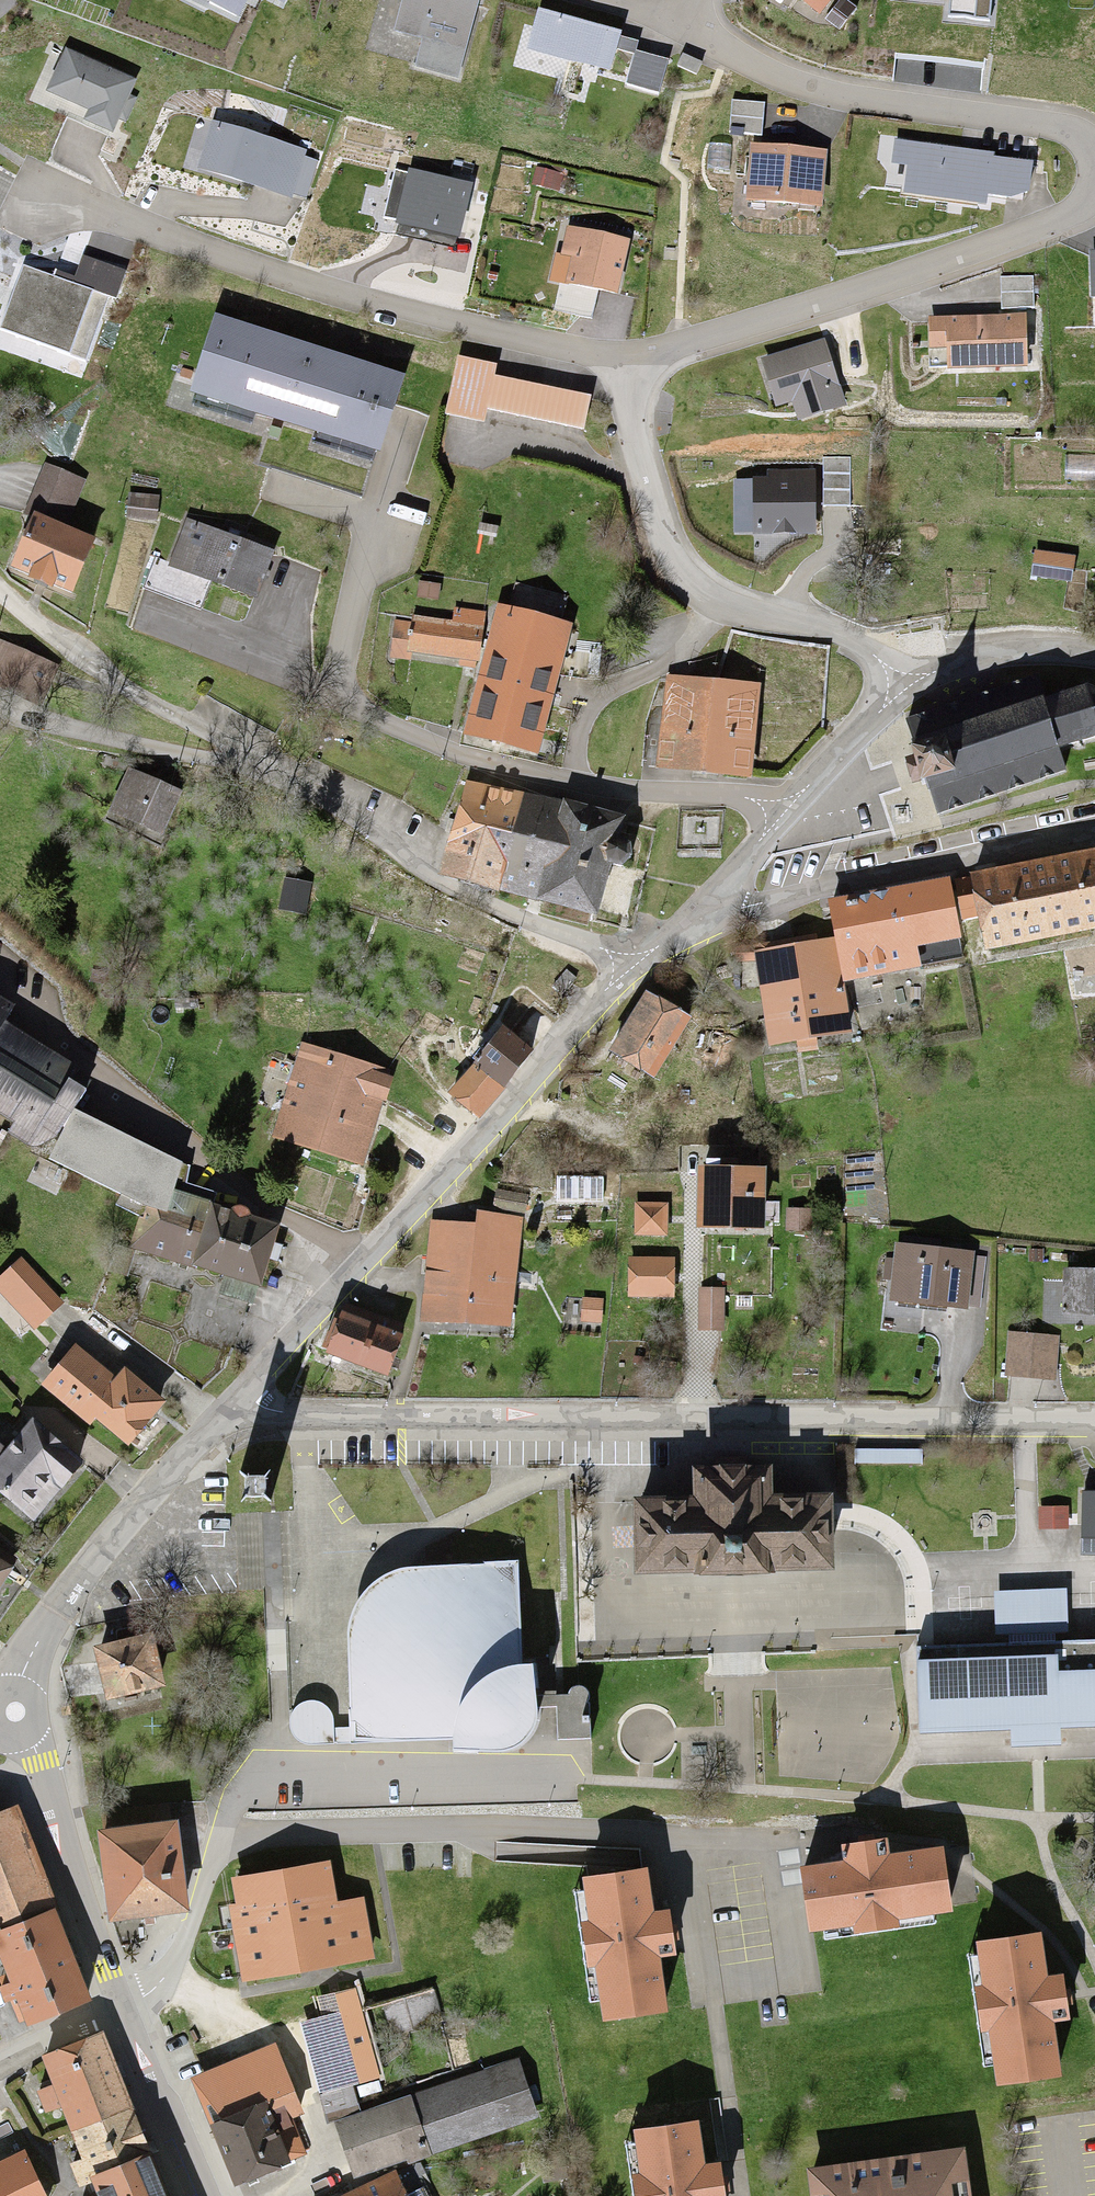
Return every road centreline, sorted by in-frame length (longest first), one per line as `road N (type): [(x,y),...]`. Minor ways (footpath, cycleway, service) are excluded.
road 1 (residential): [(241,1394),(292,1415),(1094,1421)]
road 2 (residential): [(121,2007),(173,1967),(229,1835),(394,1830),(767,1842)]
road 3 (residential): [(35,210),(94,211),(499,337),(629,368)]
road 4 (residential): [(241,1394),(632,966)]
road 5 (residential): [(257,646),(334,707),(448,752),(582,786),(786,807)]
road 6 (residential): [(629,368),(1078,222),(1094,194)]
road 7 (residential): [(629,368),(634,432),(670,544),(692,584),(737,613),(949,661)]
road 8 (residential): [(1094,146),(1080,122),(1045,112),(867,98),(785,73),(689,13)]
road 9 (residential): [(632,966),(474,905),(410,869),(262,757)]
road 10 (residential): [(705,912),(1094,831)]
road 11 (residential): [(13,1707),(39,1643),(102,1549),(241,1394)]
road 12 (residential): [(121,2007),(39,1762),(13,1707)]
road 13 (residential): [(262,757),(82,660),(0,589)]
road 14 (residential): [(262,757),(172,752),(0,701)]
road 15 (residential): [(786,807),(949,661)]
road 16 (residential): [(209,2195),(121,2007)]
road 17 (residential): [(949,661),(1020,650),(1094,659)]
road 18 (residential): [(121,2007),(0,2065)]
road 19 (residential): [(705,912),(786,807)]

